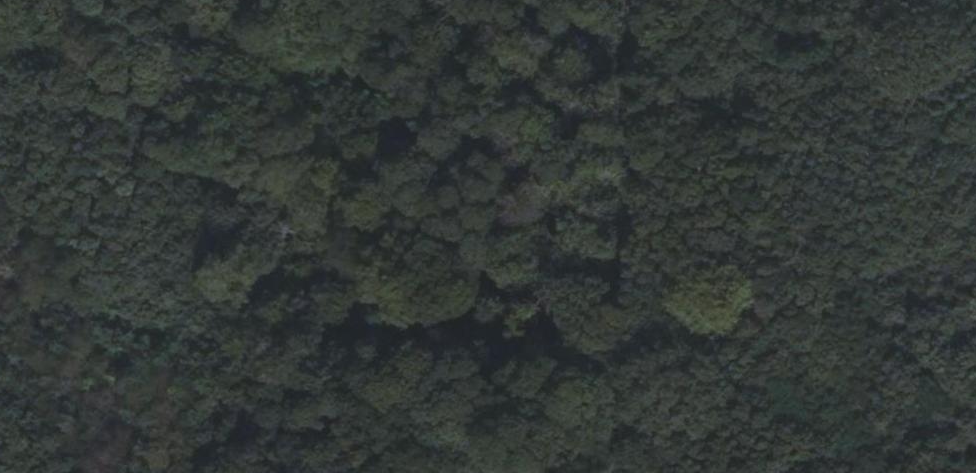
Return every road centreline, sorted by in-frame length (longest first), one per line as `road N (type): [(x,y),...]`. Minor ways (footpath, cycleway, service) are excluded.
road 1 (track): [(183,472),(241,395),(286,311),(284,157),(296,47),(284,0)]

